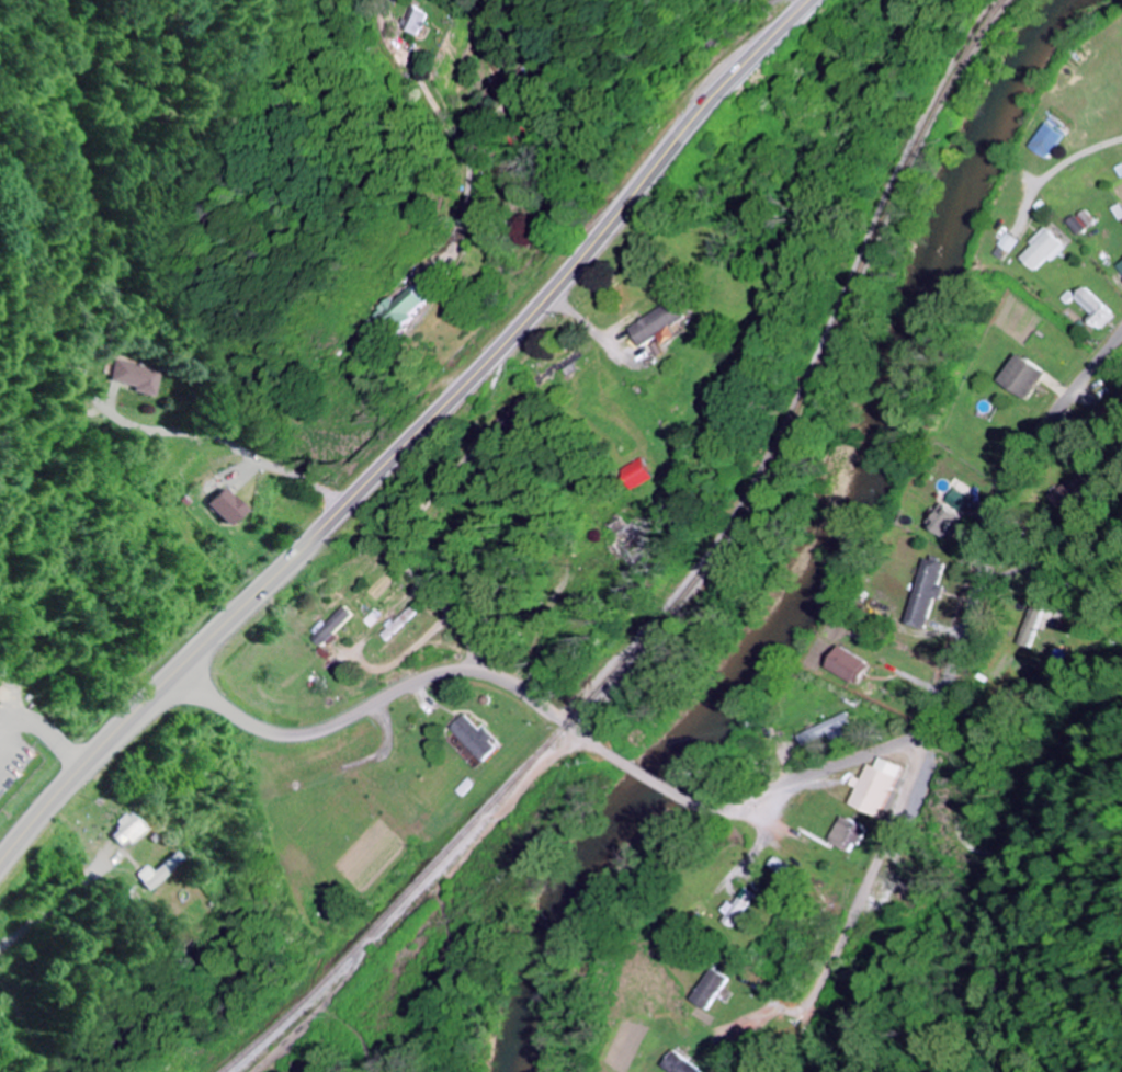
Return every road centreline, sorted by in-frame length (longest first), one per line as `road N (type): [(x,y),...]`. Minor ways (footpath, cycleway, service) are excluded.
road 1 (secondary): [(0,865),(101,748),(511,339),(814,0)]
road 2 (residential): [(687,802),(730,801),(875,751),(914,729),(932,702),(1005,482),(1045,419),(1121,328)]
road 3 (residential): [(179,670),(239,719),(293,735),(329,729),(429,678),(475,674),(524,694),(604,751)]
road 4 (residential): [(914,729),(907,772),(813,992)]
road 5 (residential): [(345,509),(227,442),(135,427),(93,399)]
road 6 (residential): [(972,582),(1036,559),(1121,501)]

